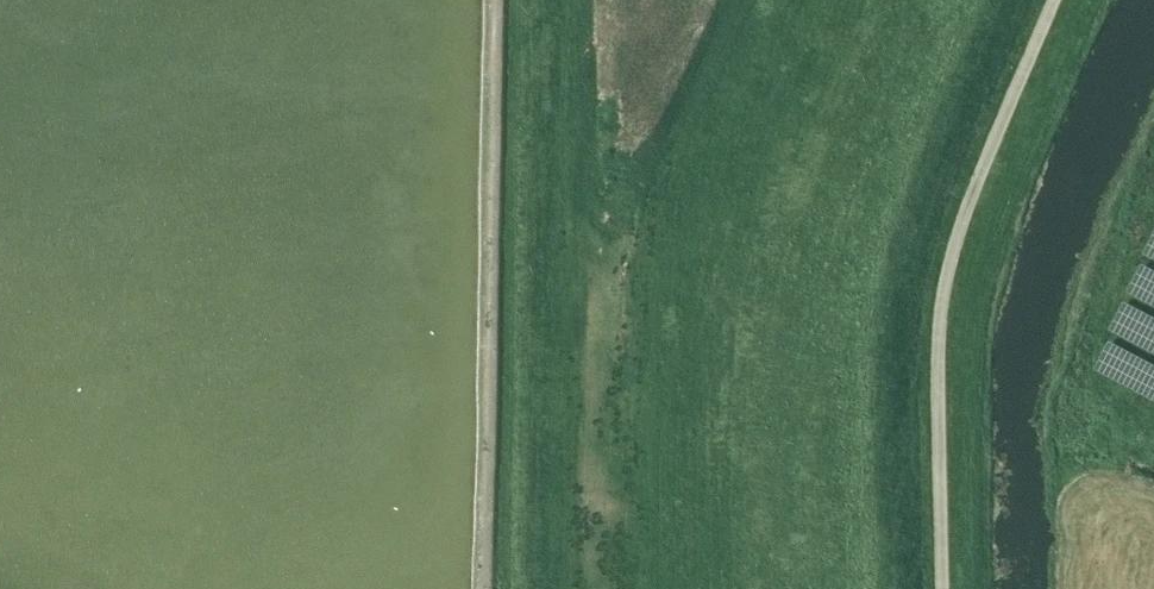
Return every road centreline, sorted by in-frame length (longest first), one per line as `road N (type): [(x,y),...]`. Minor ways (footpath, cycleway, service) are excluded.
road 1 (unclassified): [(941,588),(937,344),(946,276),(1051,0)]

